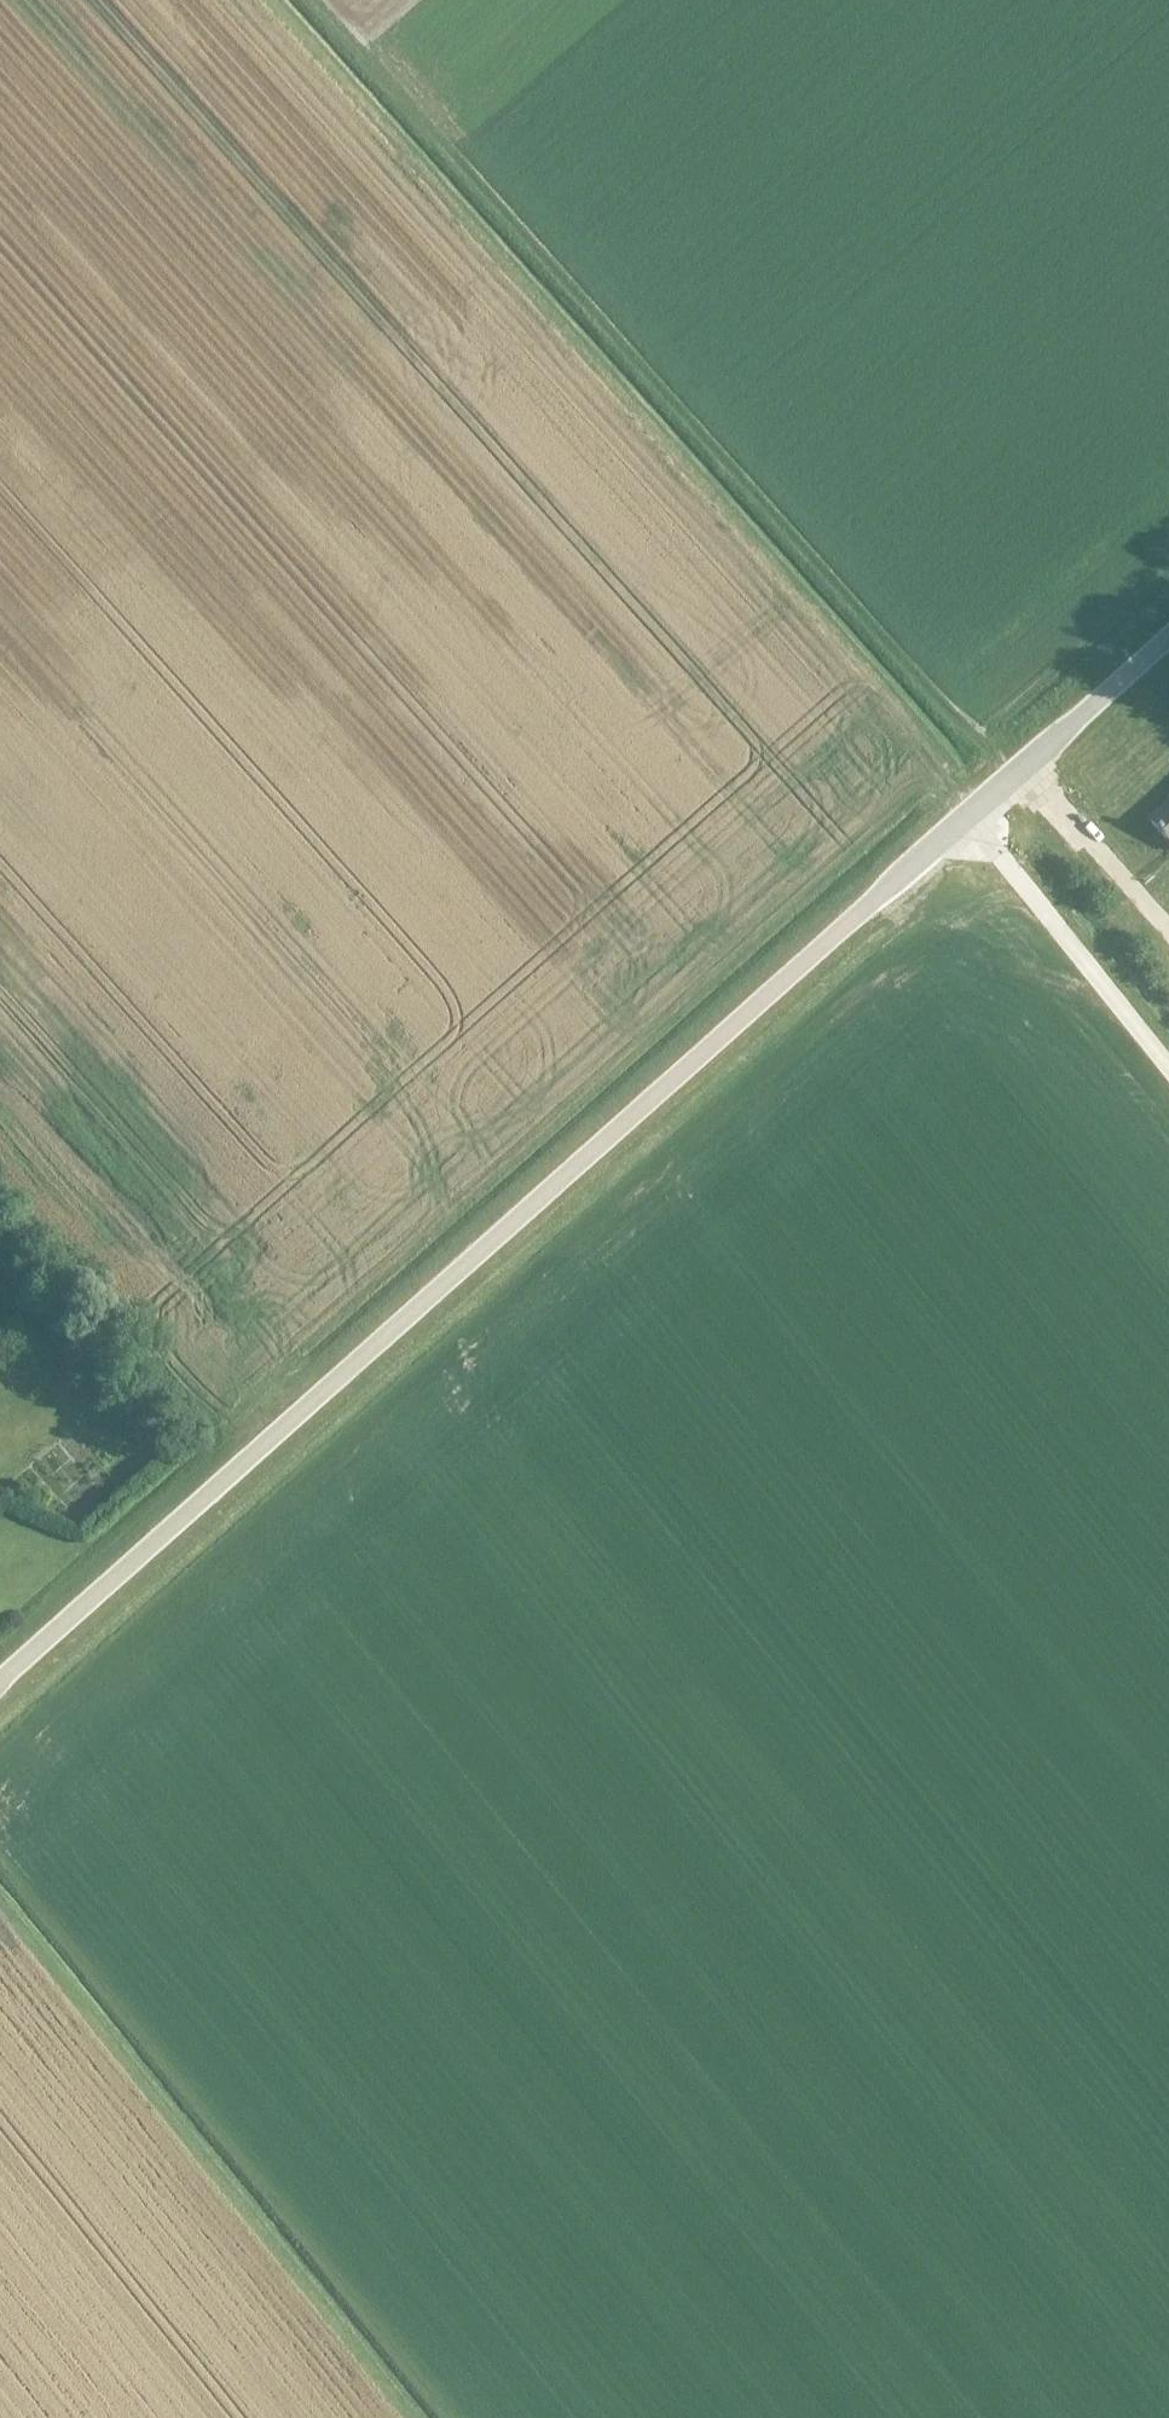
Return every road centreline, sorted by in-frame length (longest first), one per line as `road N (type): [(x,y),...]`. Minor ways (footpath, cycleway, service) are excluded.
road 1 (unclassified): [(0,1675),(1168,634)]

